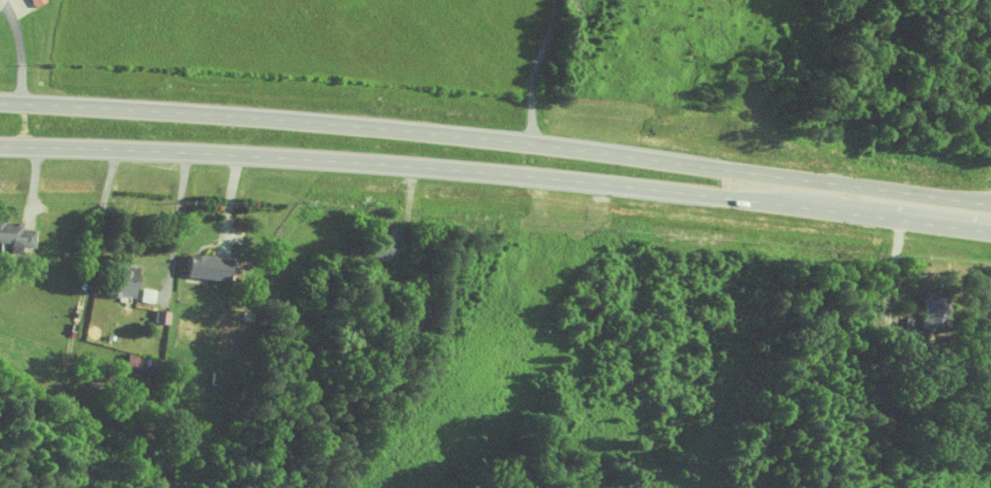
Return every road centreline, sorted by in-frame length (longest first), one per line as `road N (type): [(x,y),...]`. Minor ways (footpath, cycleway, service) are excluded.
road 1 (trunk): [(990,203),(530,142),(0,103)]
road 2 (trunk): [(0,146),(445,169),(990,231)]
road 3 (residential): [(530,142),(545,0)]

